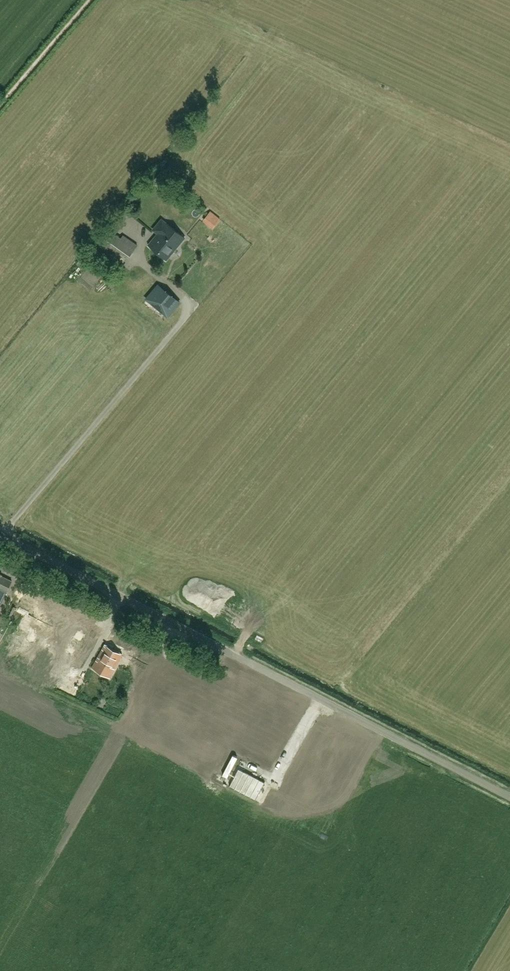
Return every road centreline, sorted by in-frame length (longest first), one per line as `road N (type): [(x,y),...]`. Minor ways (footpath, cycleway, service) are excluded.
road 1 (unclassified): [(509,797),(0,534)]

